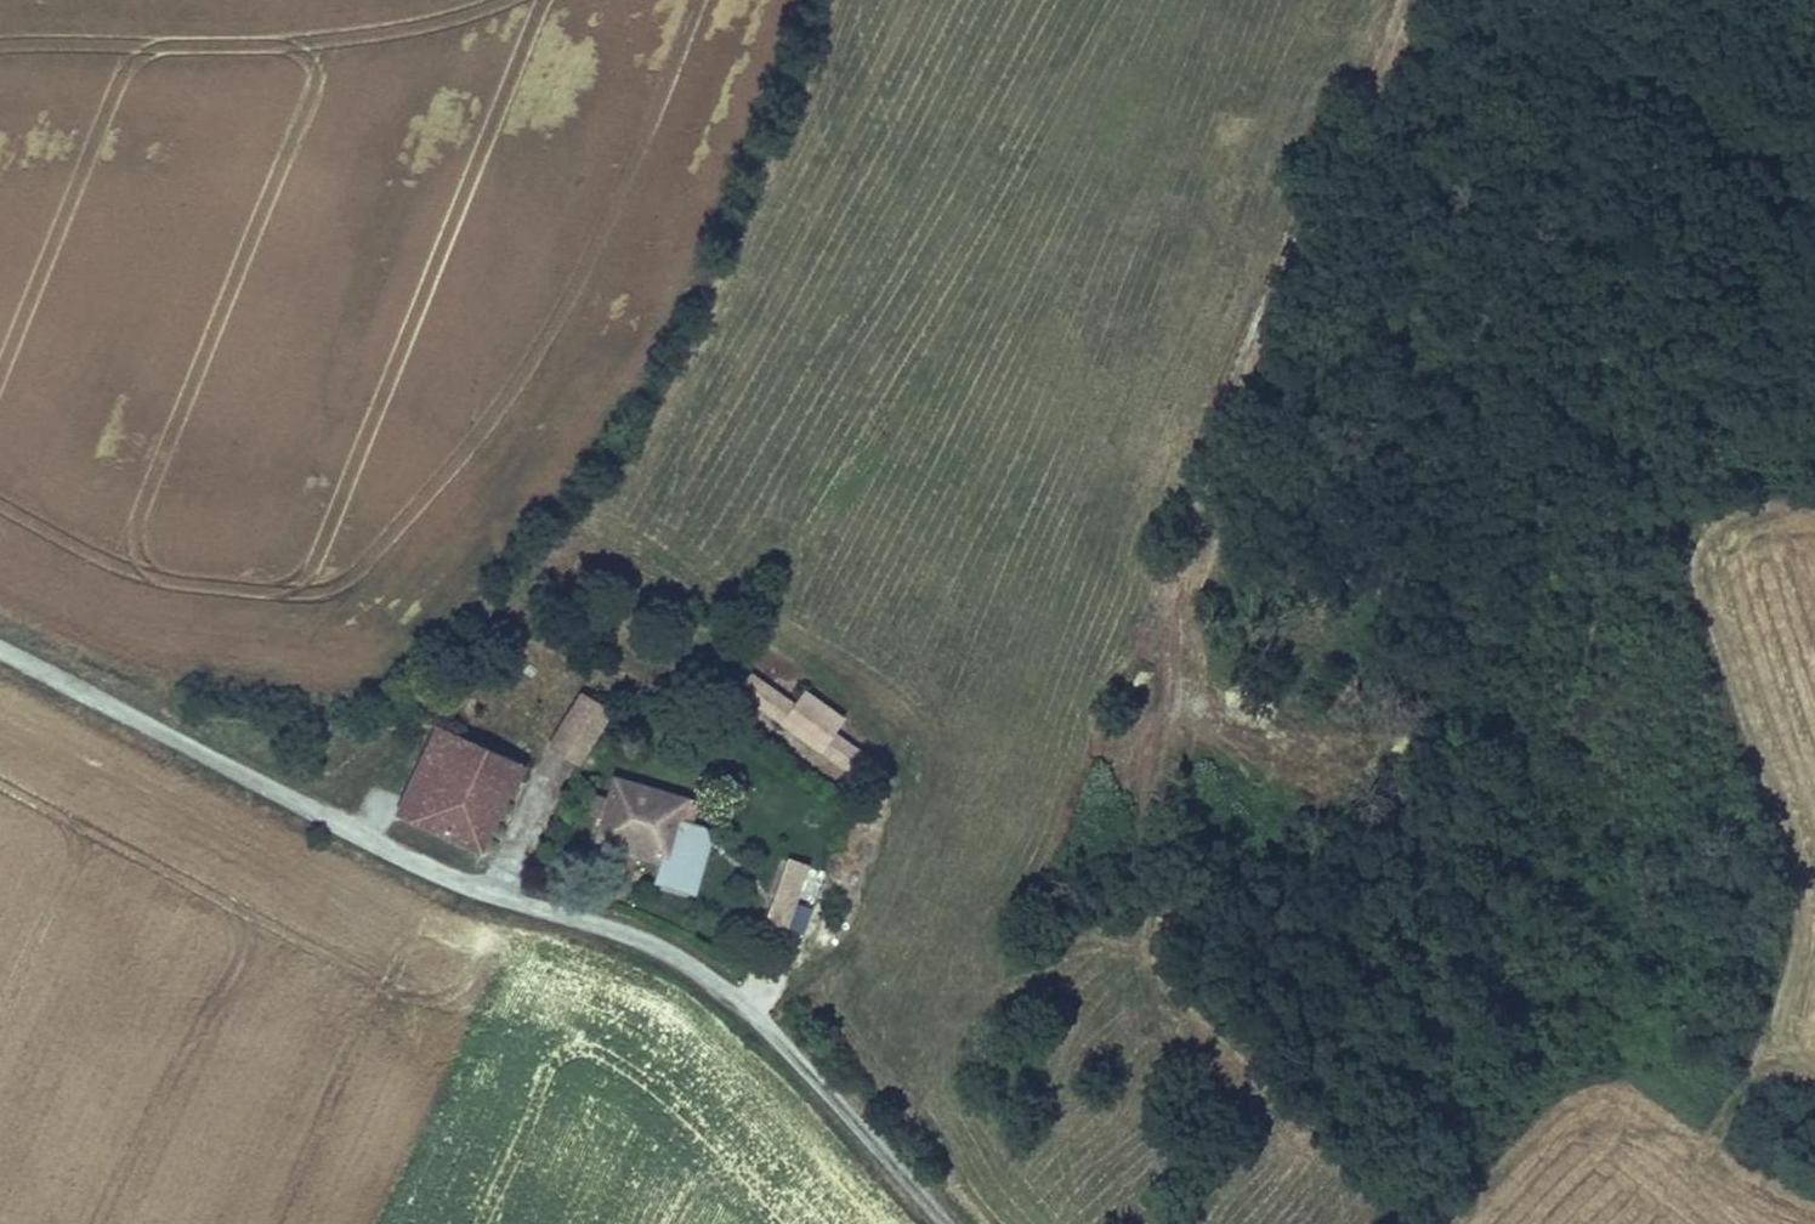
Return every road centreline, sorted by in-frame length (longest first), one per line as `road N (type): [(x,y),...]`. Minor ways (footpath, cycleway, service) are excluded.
road 1 (track): [(1402,0),(1239,364),(1163,704)]

